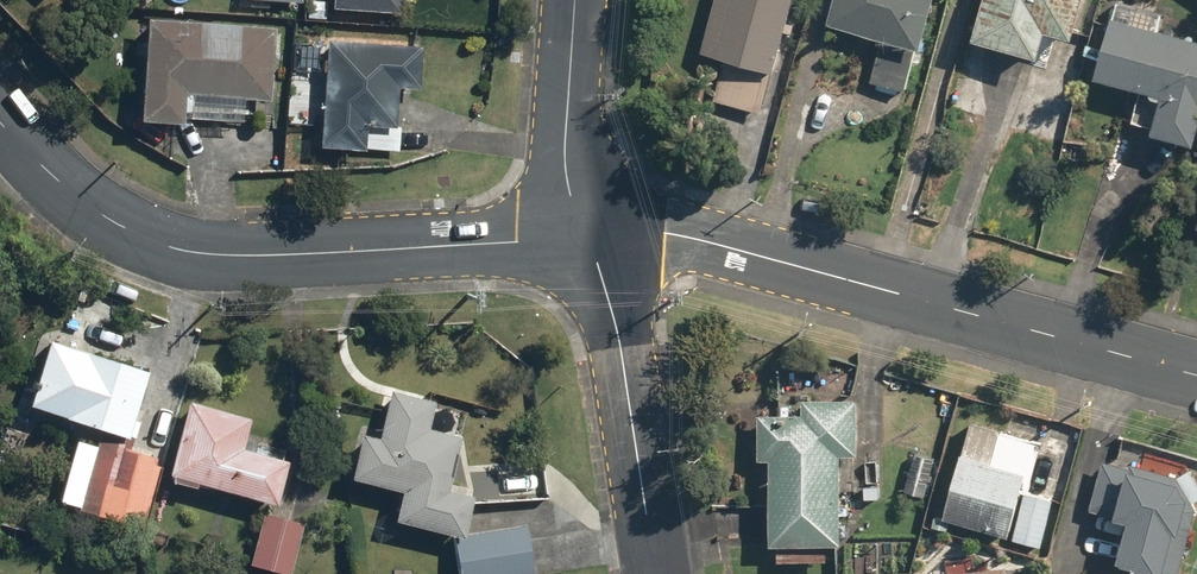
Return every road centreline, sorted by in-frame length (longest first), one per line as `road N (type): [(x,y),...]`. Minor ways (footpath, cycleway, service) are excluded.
road 1 (tertiary): [(0,117),(85,207),(128,234),(184,250),(293,254),(590,238)]
road 2 (tertiary): [(590,238),(666,238),(731,248),(1196,375)]
road 3 (residential): [(590,238),(613,299),(654,573)]
road 4 (residential): [(577,0),(569,182),(590,238)]

